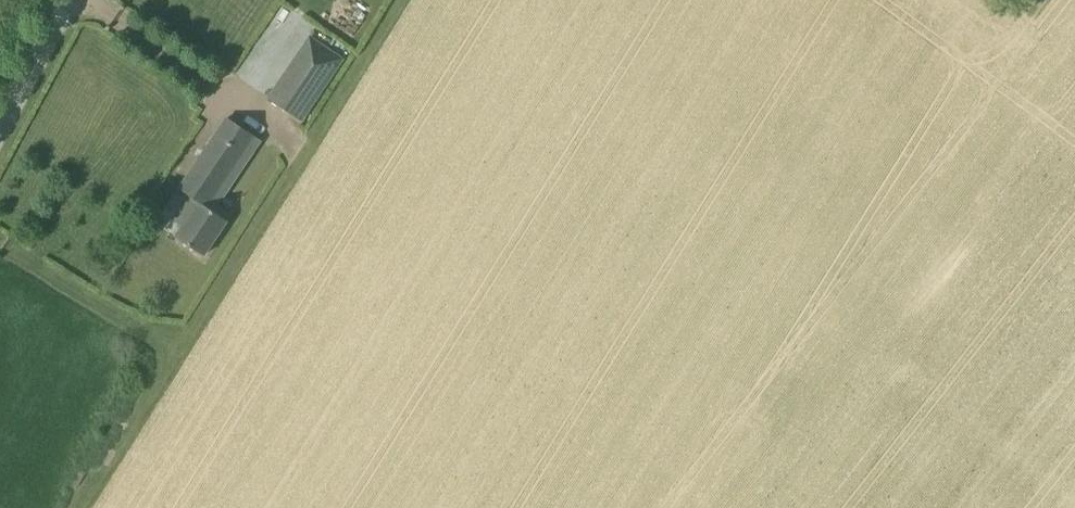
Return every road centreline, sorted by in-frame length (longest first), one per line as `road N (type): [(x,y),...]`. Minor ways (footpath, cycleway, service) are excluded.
road 1 (unclassified): [(0,130),(69,0)]

